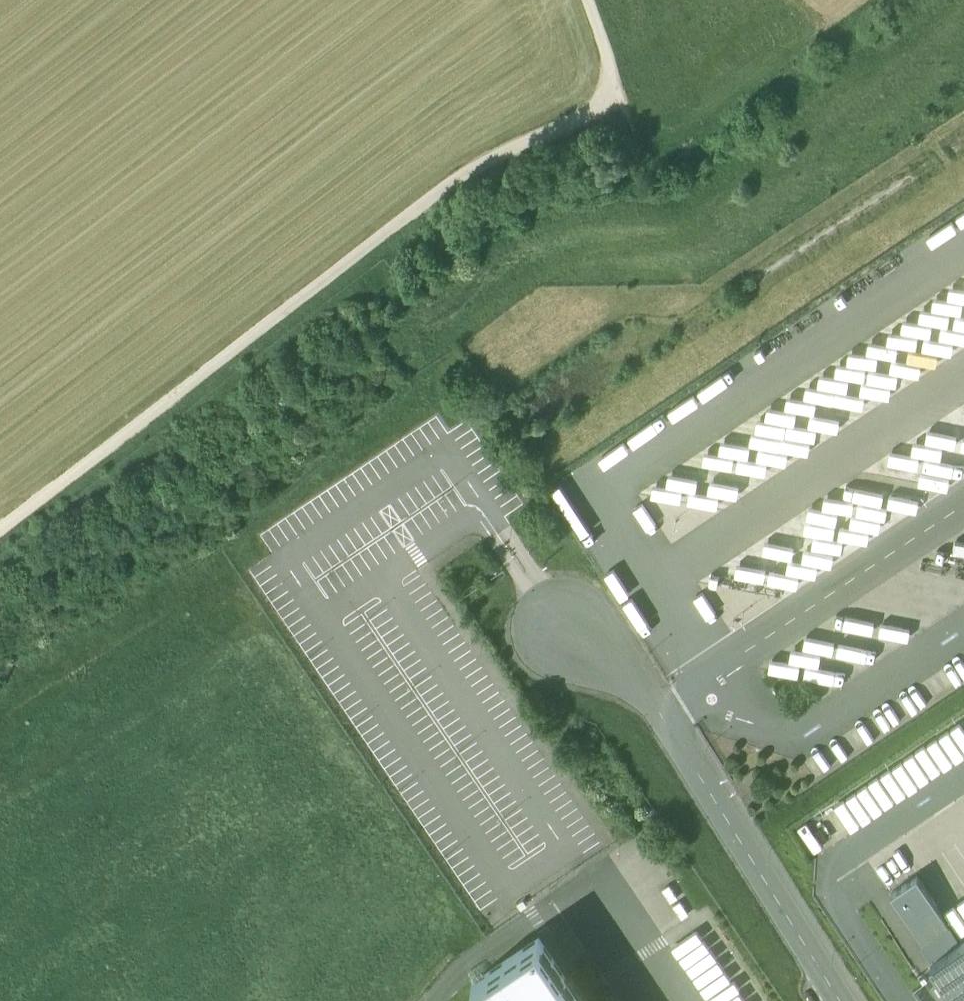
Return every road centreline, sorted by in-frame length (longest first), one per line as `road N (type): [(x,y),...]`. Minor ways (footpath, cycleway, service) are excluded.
road 1 (track): [(0,535),(475,174),(620,99),(589,0)]
road 2 (unclassified): [(831,1000),(661,720),(570,642)]

